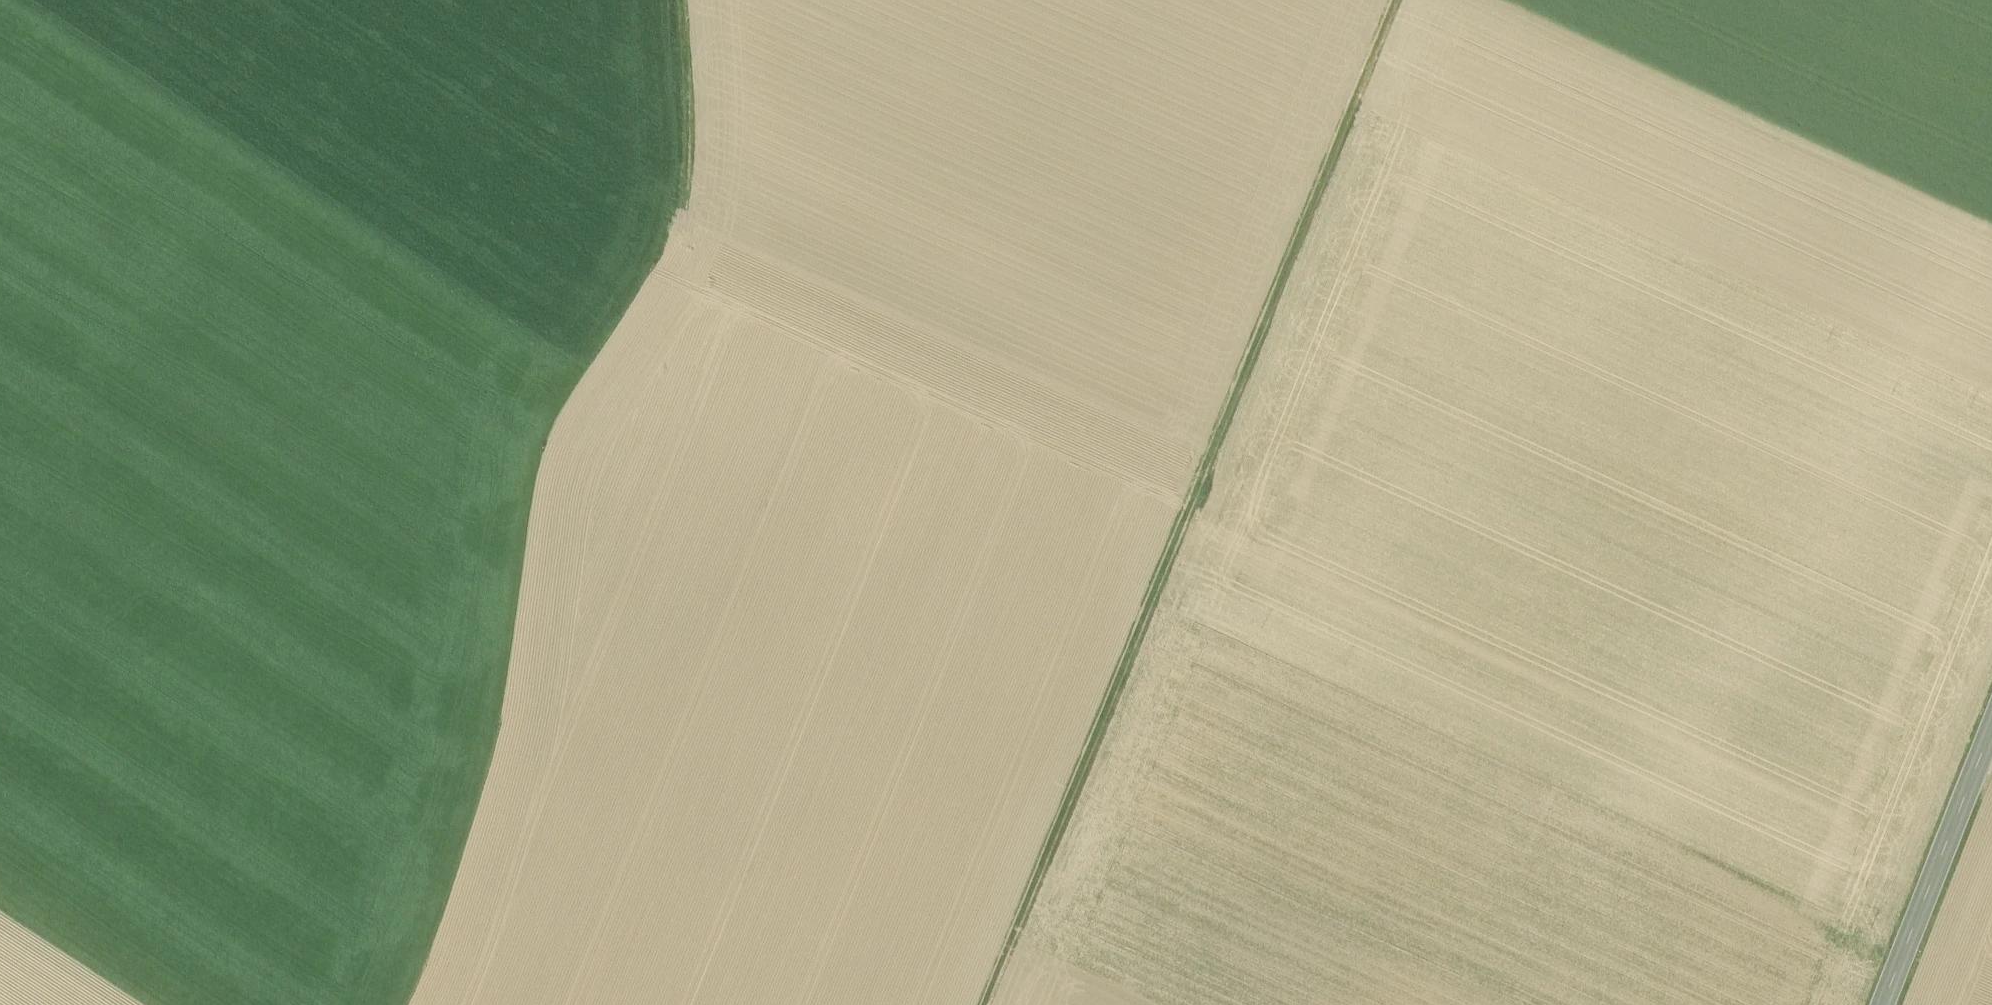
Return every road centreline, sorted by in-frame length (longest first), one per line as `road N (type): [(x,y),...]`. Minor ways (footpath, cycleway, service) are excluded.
road 1 (track): [(984,1004),(1397,0)]
road 2 (secondary): [(1991,731),(1885,1004)]
road 3 (track): [(671,0),(693,148),(659,264)]

